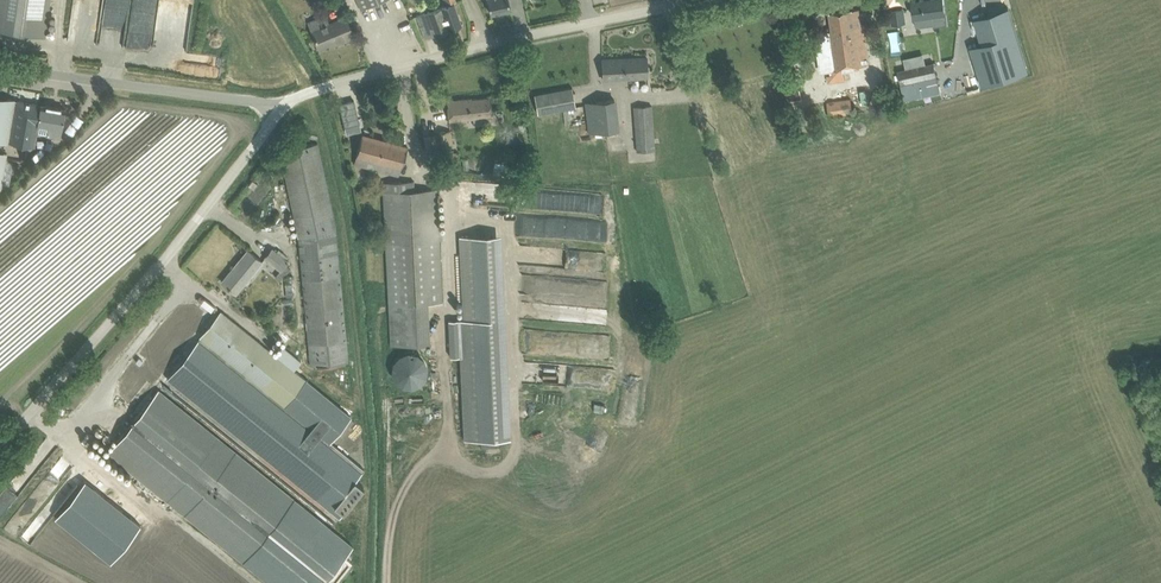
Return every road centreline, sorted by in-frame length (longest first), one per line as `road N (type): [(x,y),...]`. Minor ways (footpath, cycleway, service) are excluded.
road 1 (unclassified): [(0,447),(148,281),(280,110)]
road 2 (unclassified): [(280,110),(338,83),(698,0)]
road 3 (unclassified): [(280,110),(0,67)]

